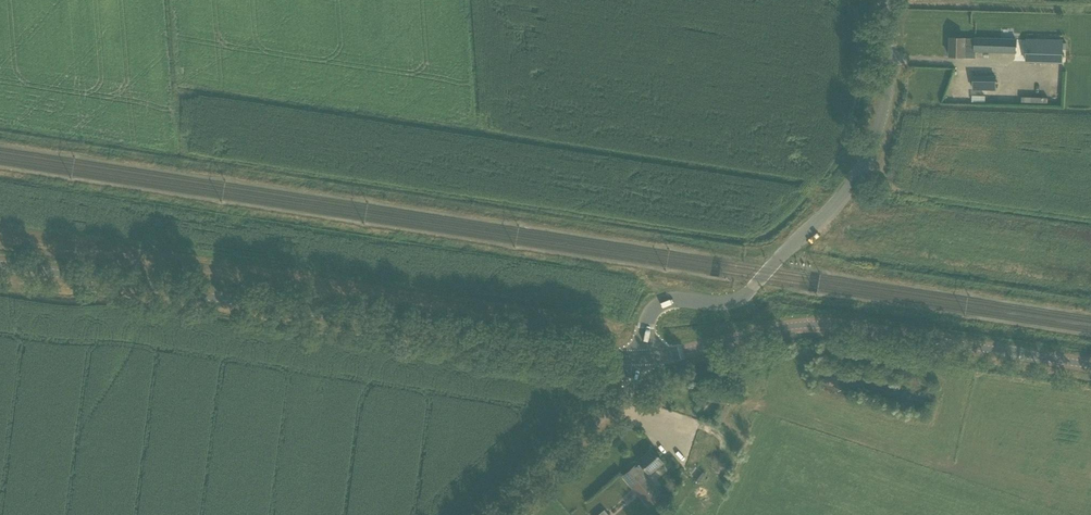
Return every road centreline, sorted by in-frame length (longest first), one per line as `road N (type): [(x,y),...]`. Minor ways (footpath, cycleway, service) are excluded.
road 1 (tertiary): [(640,356),(0,265)]
road 2 (unclassified): [(640,356),(655,308),(737,300),(844,195),(874,140),(883,105),(884,0)]
road 3 (tertiary): [(1090,365),(813,324),(640,356)]
road 4 (unclassified): [(486,514),(622,398),(640,356)]

